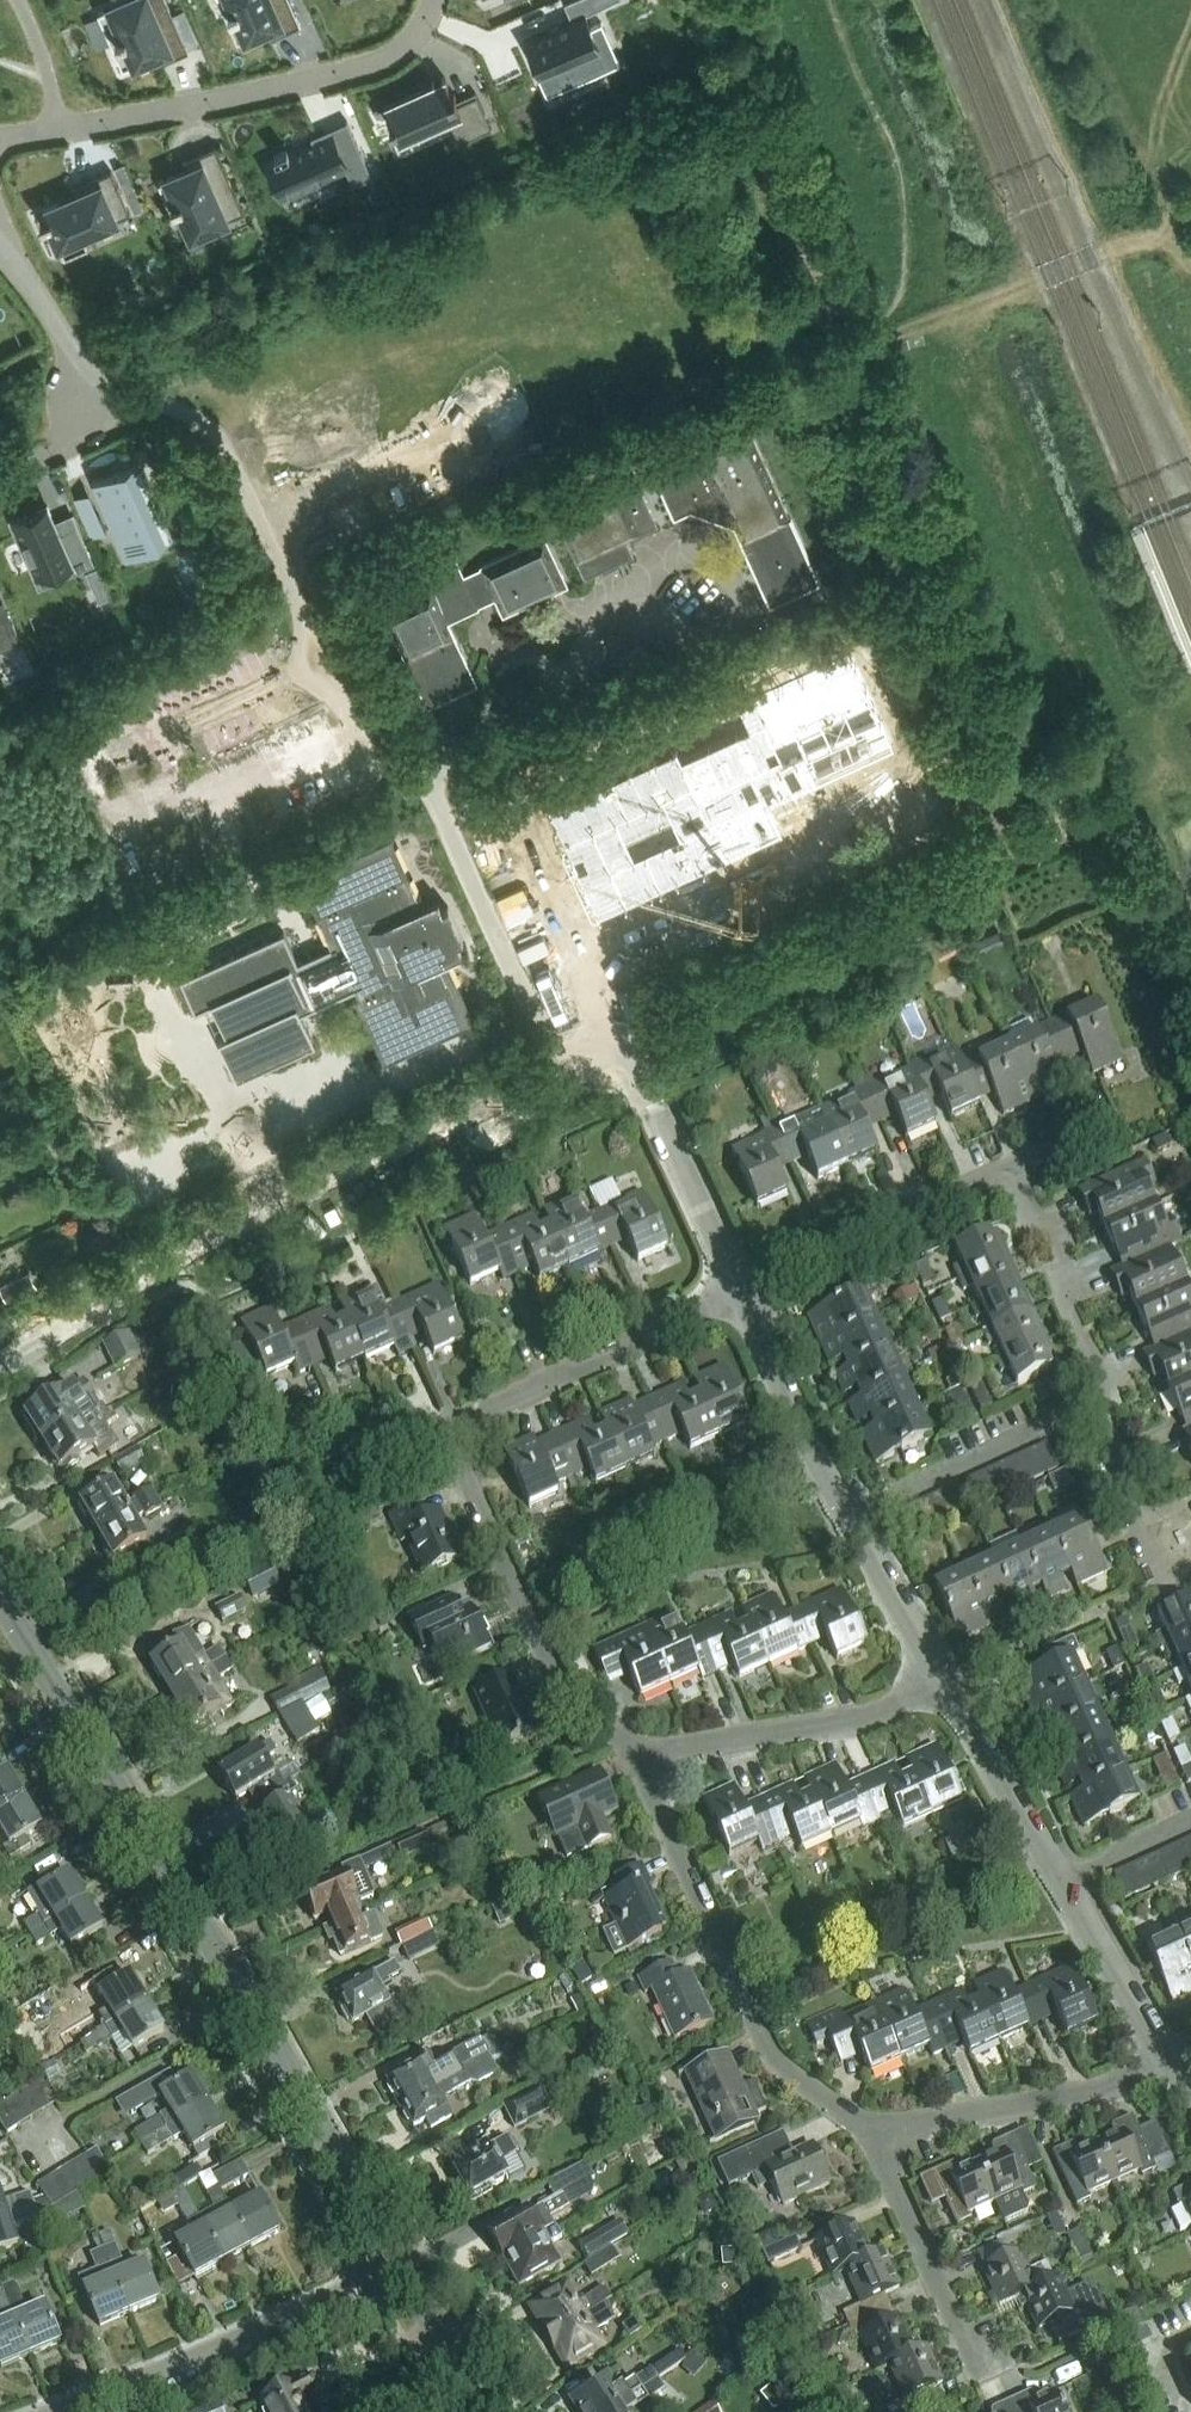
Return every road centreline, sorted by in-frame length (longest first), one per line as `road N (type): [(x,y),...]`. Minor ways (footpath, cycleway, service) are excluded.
road 1 (track): [(973,875),(997,843),(997,817),(896,537),(842,328),(734,102),(732,58)]
road 2 (residential): [(395,2259),(0,1598)]
road 3 (residential): [(552,1076),(266,1210),(0,1370)]
road 4 (residential): [(552,1076),(536,1021),(427,784),(380,753),(326,689),(294,677)]
road 5 (residential): [(435,0),(413,45),(367,70),(0,147)]
road 6 (residential): [(883,2134),(854,2126),(774,2065),(646,1786),(643,1758)]
road 7 (residential): [(101,381),(195,416),(220,436),(303,617),(294,677)]
road 8 (residential): [(643,1758),(565,1689),(444,1430)]
road 9 (residential): [(67,2411),(395,2259)]
road 10 (residential): [(743,1294),(642,1068),(614,1052),(552,1076)]
road 11 (track): [(662,1017),(973,875)]
road 12 (track): [(849,353),(1167,230)]
road 13 (residential): [(444,1430),(743,1294)]
road 14 (residential): [(1036,2368),(975,2373),(886,2183),(883,2134)]
road 15 (residential): [(643,1758),(857,1719),(943,1675)]
road 16 (residential): [(850,1519),(1126,1393)]
road 17 (residential): [(883,2134),(1081,2095),(1167,2056)]
road 18 (residential): [(743,1294),(1011,1170)]
road 19 (residential): [(1126,1393),(1121,1381),(1098,1373),(1062,1298),(1079,1287),(1054,1232),(1035,1220),(1011,1170)]
road 20 (residential): [(850,1519),(743,1294)]
road 21 (residential): [(1065,1884),(943,1675)]
road 22 (residential): [(1167,2056),(1065,1884)]
road 23 (residential): [(943,1675),(850,1519)]
road 24 (residential): [(484,2411),(395,2259)]
road 25 (residential): [(0,242),(101,381)]
road 26 (residential): [(1153,1519),(1132,1500),(1108,1441),(1109,1422),(1126,1393)]
road 27 (residential): [(1065,1884),(1190,1823)]
road 28 (residential): [(0,472),(55,441),(101,381)]

